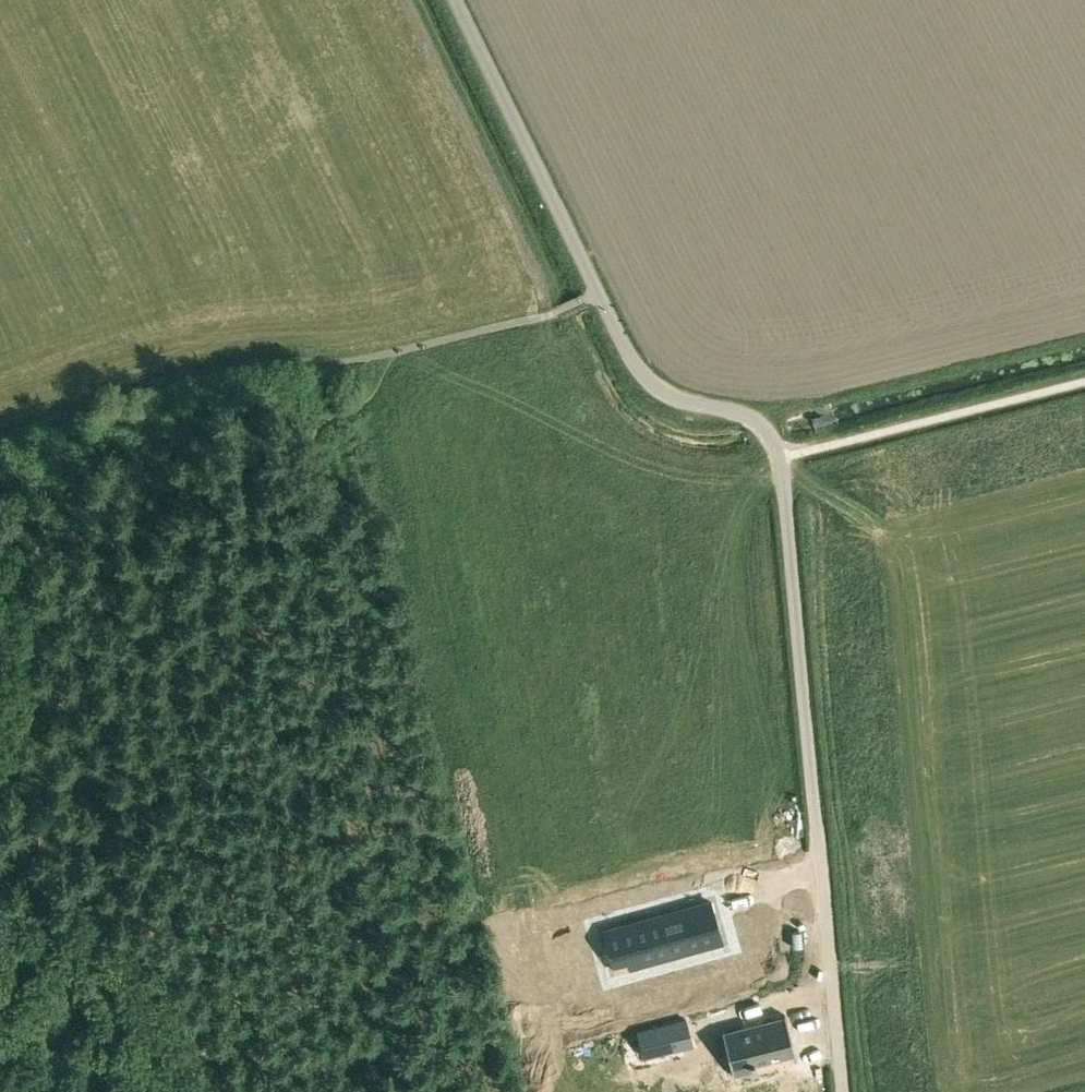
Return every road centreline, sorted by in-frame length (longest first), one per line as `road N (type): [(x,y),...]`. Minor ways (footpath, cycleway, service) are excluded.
road 1 (unclassified): [(779,458),(842,1091)]
road 2 (unclassified): [(779,458),(753,419),(669,396),(638,370),(456,0)]

